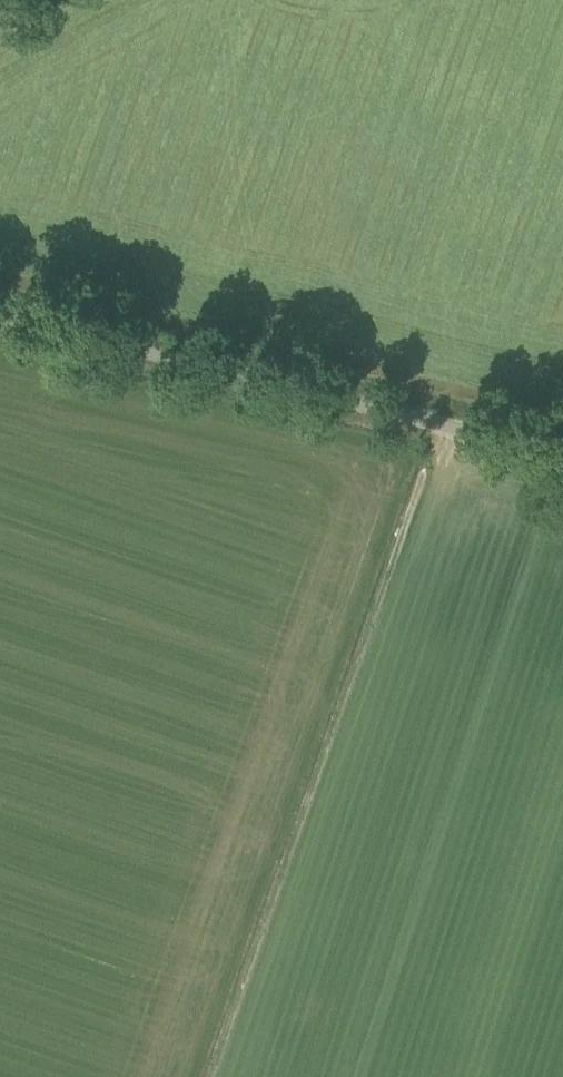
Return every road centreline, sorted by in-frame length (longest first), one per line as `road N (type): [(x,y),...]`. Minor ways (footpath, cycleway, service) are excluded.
road 1 (unclassified): [(562,453),(0,311)]

